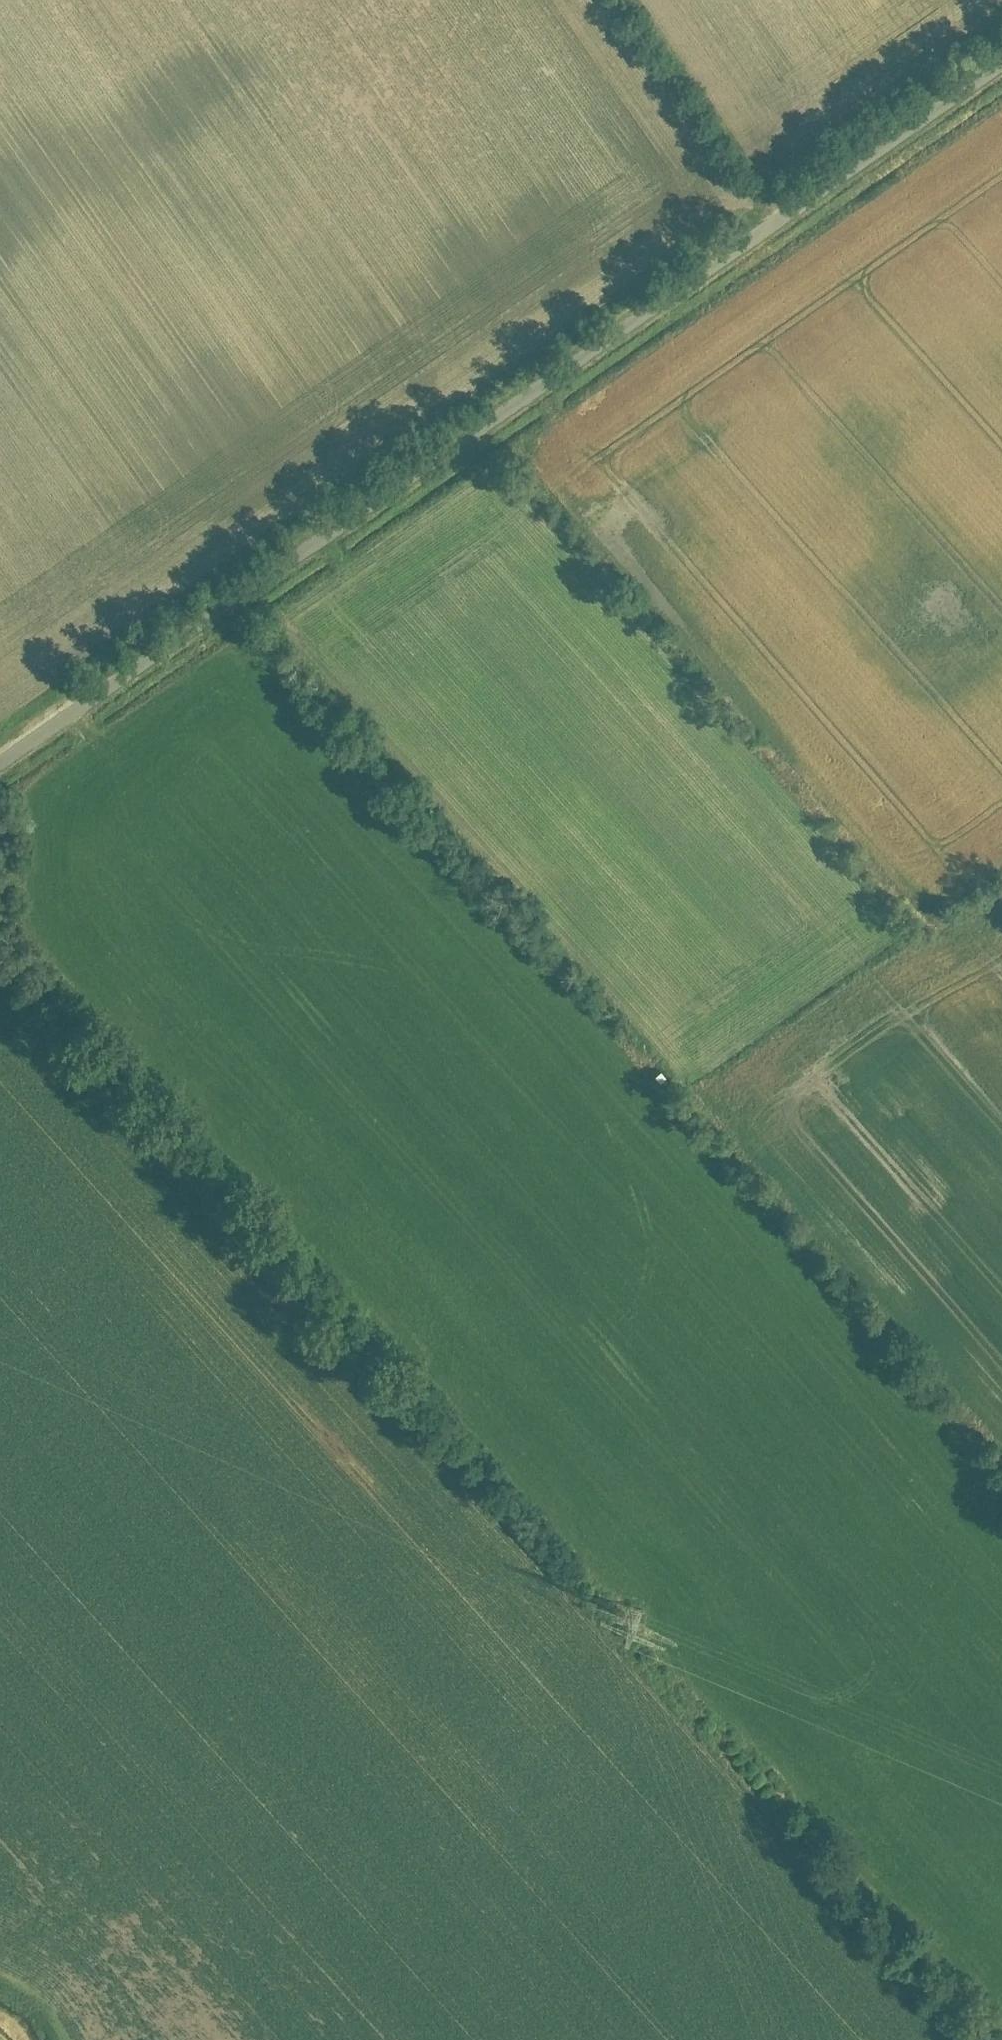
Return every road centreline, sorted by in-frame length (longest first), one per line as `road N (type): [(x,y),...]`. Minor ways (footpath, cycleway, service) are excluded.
road 1 (residential): [(1001,67),(0,763)]

